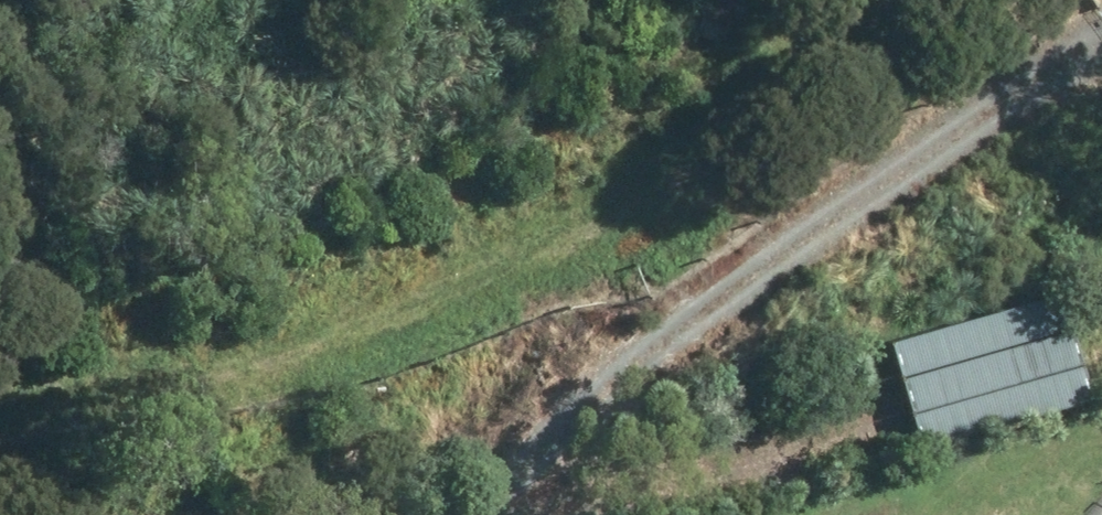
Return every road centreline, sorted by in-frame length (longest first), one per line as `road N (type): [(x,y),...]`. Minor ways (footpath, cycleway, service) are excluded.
road 1 (track): [(997,0),(1026,99),(0,419)]
road 2 (track): [(1101,372),(591,514)]

